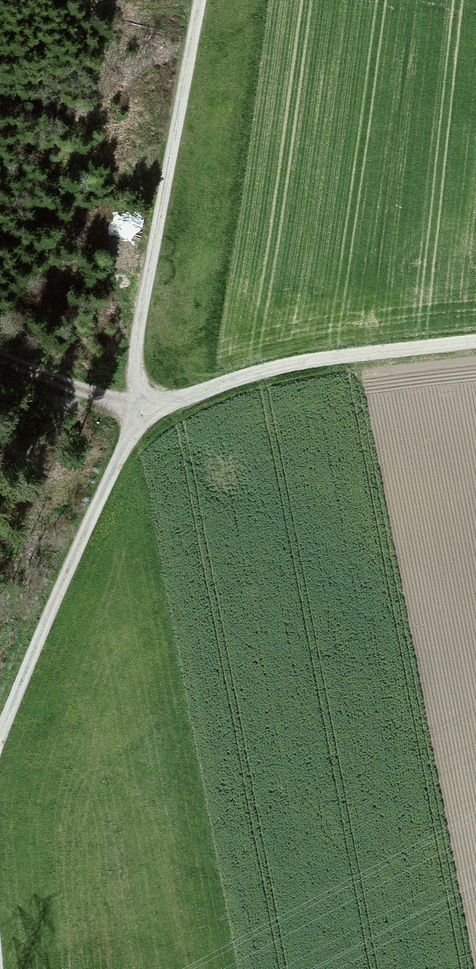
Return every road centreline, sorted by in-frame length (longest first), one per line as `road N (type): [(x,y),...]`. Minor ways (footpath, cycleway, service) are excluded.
road 1 (track): [(141,413),(164,188),(199,0)]
road 2 (track): [(0,742),(55,569),(141,413)]
road 3 (track): [(141,413),(274,377),(475,349)]
road 4 (track): [(0,350),(141,413)]

